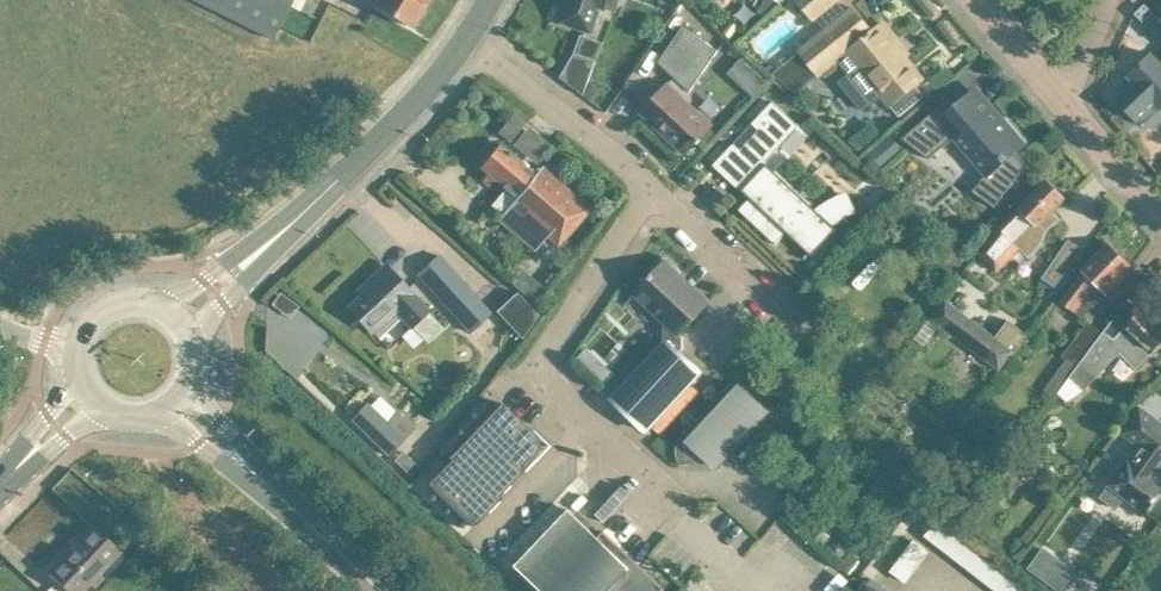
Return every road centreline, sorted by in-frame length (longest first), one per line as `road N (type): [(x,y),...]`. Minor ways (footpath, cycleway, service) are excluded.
road 1 (secondary): [(177,317),(311,204),(469,39)]
road 2 (residential): [(617,466),(552,401),(549,375),(646,206)]
road 3 (secondary): [(378,590),(179,400)]
road 4 (residential): [(646,206),(564,114),(469,39)]
road 5 (residential): [(791,329),(646,206)]
road 6 (residential): [(1160,220),(1059,107)]
road 7 (residential): [(1059,107),(967,0)]
road 8 (secondary): [(177,317),(138,300),(116,302),(96,313),(75,350)]
road 9 (secondary): [(0,489),(88,398)]

